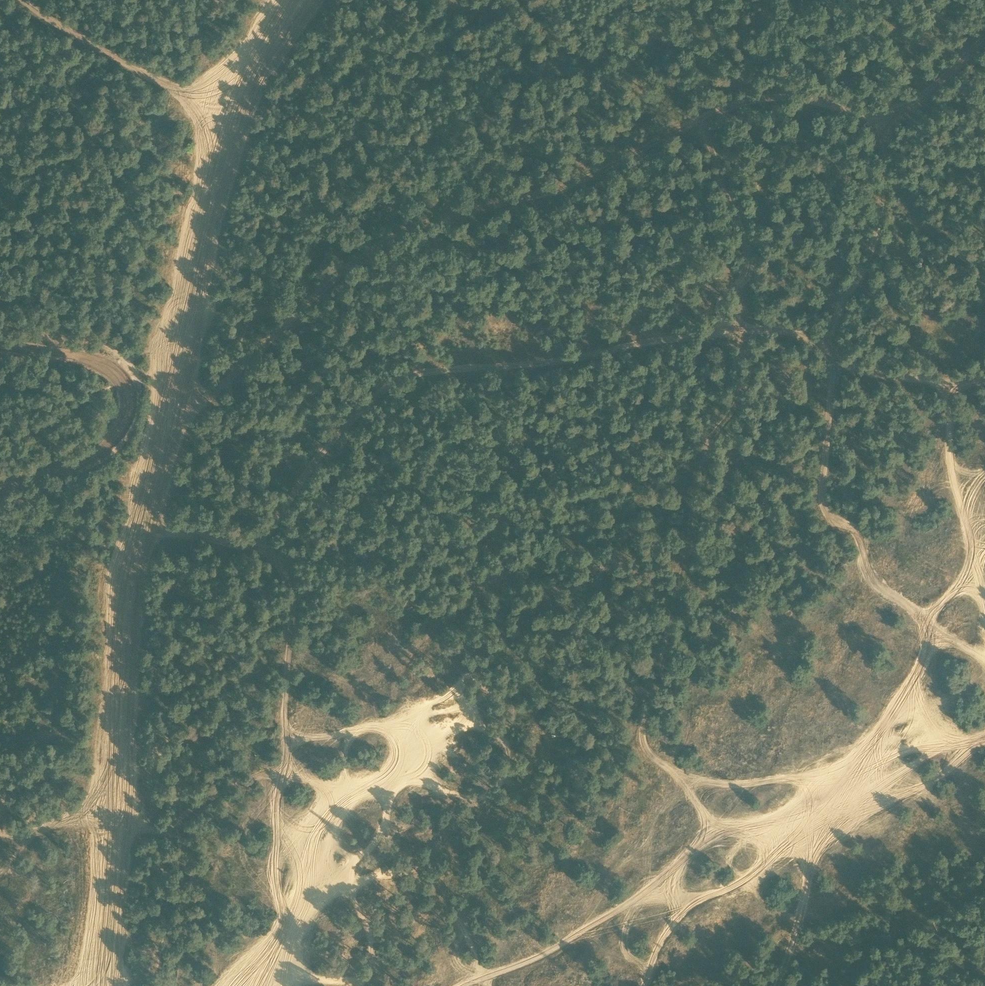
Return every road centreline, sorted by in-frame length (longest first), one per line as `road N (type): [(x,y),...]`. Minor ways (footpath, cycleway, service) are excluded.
road 1 (track): [(984,46),(926,100),(897,115),(891,197),(823,349),(836,369),(893,383),(984,383)]
road 2 (track): [(24,0),(156,82),(227,113),(274,163)]

